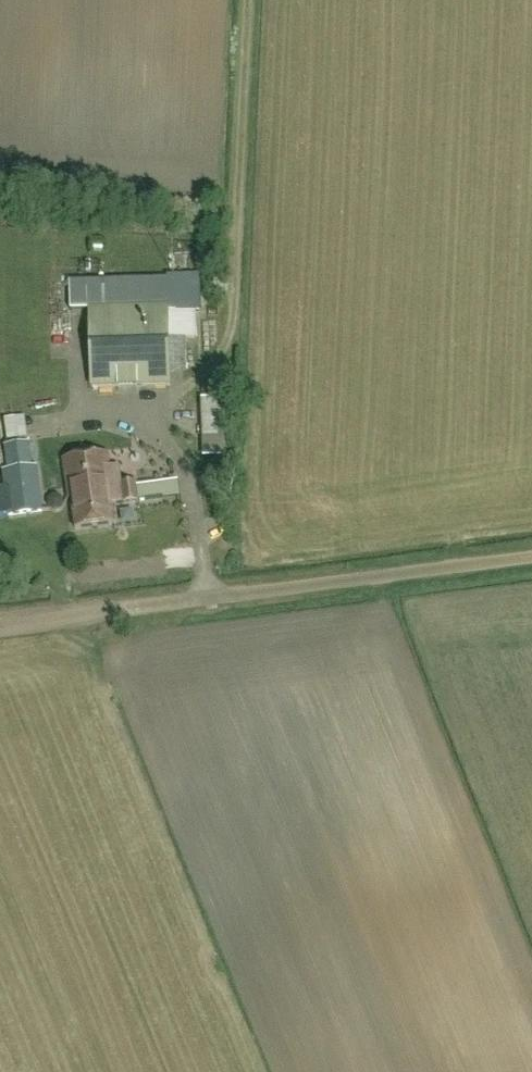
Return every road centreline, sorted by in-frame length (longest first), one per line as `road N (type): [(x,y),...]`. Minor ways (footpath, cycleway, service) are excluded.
road 1 (unclassified): [(124,610),(531,559)]
road 2 (track): [(181,388),(229,340),(235,318),(249,0)]
road 3 (track): [(0,626),(124,610)]

